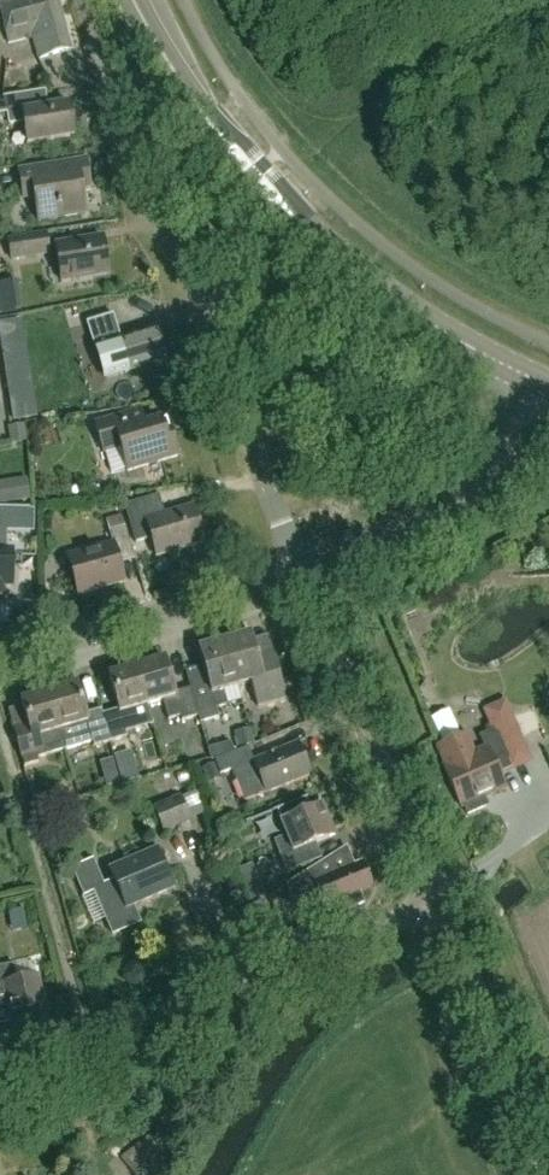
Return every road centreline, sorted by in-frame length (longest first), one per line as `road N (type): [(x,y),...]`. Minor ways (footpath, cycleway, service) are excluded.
road 1 (tertiary): [(548,385),(424,322),(332,259),(241,171),(193,109),(133,0)]
road 2 (unclassified): [(0,1099),(139,1064),(435,896)]
road 3 (unclassified): [(435,896),(302,571)]
road 4 (residential): [(0,662),(302,571)]
road 5 (unclassified): [(302,571),(456,500),(496,469),(548,399)]
road 6 (unclassified): [(548,1159),(435,896)]
road 7 (unclassified): [(302,571),(227,364)]

